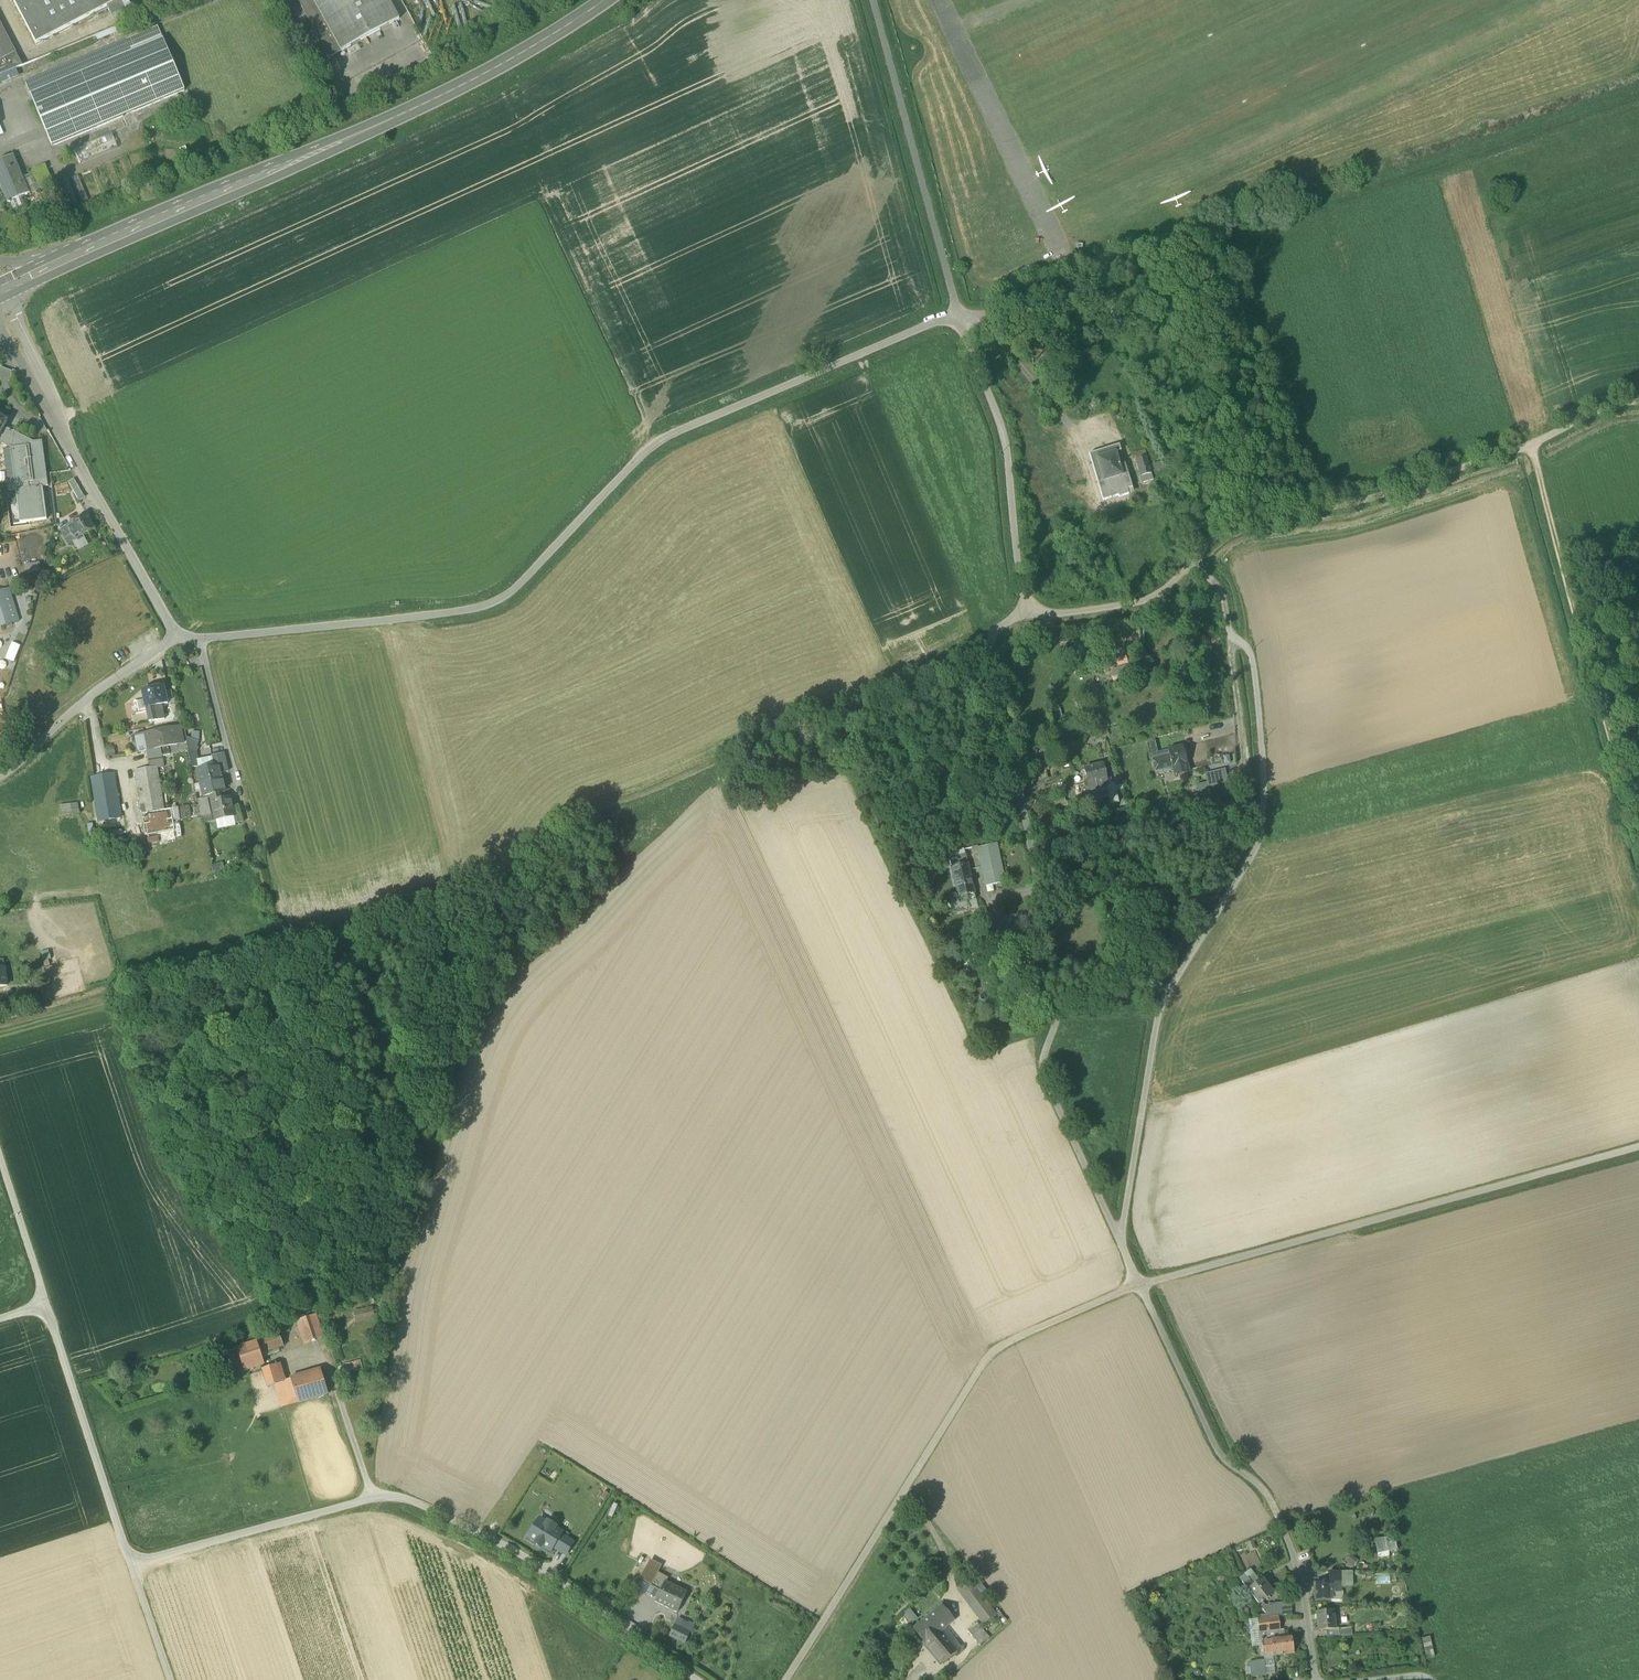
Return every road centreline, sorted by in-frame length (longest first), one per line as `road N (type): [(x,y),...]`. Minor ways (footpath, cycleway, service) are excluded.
road 1 (unclassified): [(177,637),(492,604),(665,438),(959,317),(1000,421),(1022,582),(1038,608)]
road 2 (unclassified): [(1191,561),(1222,596),(1228,634),(1251,652),(1264,785),(1259,841),(1161,1001),(1119,1241)]
road 3 (track): [(959,317),(1638,87)]
road 4 (unclassified): [(1038,608),(986,636),(1062,1001),(1040,1069),(1119,1241)]
road 5 (unclassified): [(131,1564),(397,1495),(535,1563),(697,1679)]
road 6 (primary): [(55,266),(415,109),(606,0)]
road 7 (unclassified): [(1140,1285),(993,1351),(788,1679)]
road 8 (unclassified): [(1638,1148),(1140,1285)]
road 9 (unclassified): [(1191,561),(1226,525),(1350,505),(1528,447),(1606,407),(1638,402)]
road 10 (unclassified): [(1140,1285),(1223,1461),(1268,1495),(1301,1578),(1313,1679)]
road 11 (track): [(1528,447),(1638,844)]
road 12 (track): [(873,0),(959,317)]
road 13 (unclassified): [(42,386),(177,637)]
road 14 (unclassified): [(46,1301),(131,1564)]
road 15 (unclassified): [(0,776),(66,713),(177,637)]
road 16 (unclassified): [(1038,608),(1047,617),(1149,601),(1191,561)]
road 17 (unclassified): [(0,1161),(46,1301)]
road 18 (unclassified): [(131,1564),(170,1679)]

